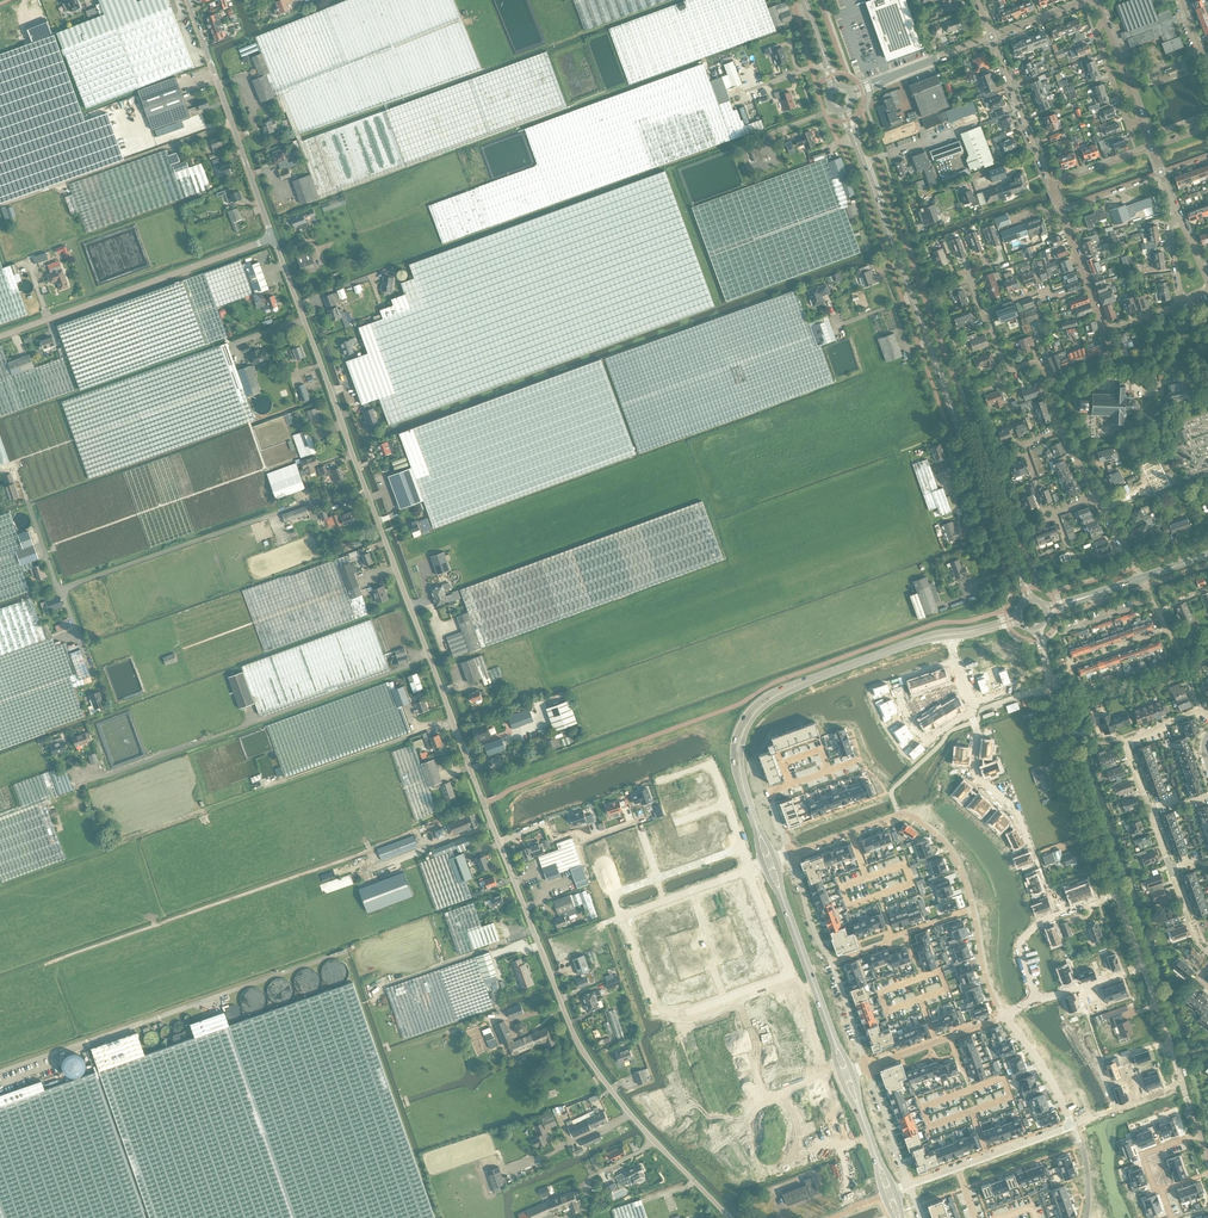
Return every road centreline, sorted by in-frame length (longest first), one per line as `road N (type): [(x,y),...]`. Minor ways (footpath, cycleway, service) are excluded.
road 1 (unclassified): [(730,1217),(632,1116),(571,1029),(274,239)]
road 2 (secondary): [(1017,568),(855,138)]
road 3 (unclassified): [(0,337),(274,239)]
road 4 (residential): [(1118,893),(1064,746),(1051,683)]
road 5 (secondary): [(989,628),(919,640),(783,690)]
road 6 (unclassified): [(274,239),(207,54)]
road 7 (residential): [(819,1080),(841,1145),(750,1179)]
road 8 (residential): [(992,37),(1052,185)]
road 9 (secondary): [(781,895),(835,1045)]
road 10 (residential): [(832,962),(973,909)]
road 11 (residential): [(866,1067),(1003,1016)]
road 12 (residential): [(740,847),(711,767),(656,784)]
road 13 (residential): [(740,847),(614,894)]
road 14 (unclassified): [(868,86),(992,37)]
road 15 (residential): [(973,909),(943,840),(908,814),(895,815)]
road 16 (residential): [(1073,1125),(1003,1016)]
road 17 (residential): [(1008,370),(968,274),(991,266)]
road 18 (residential): [(1103,18),(1096,34),(1126,119),(1143,126)]
road 19 (residential): [(909,1185),(866,1067)]
road 20 (residential): [(1181,1084),(1144,966)]
road 21 (residential): [(957,1167),(1073,1125)]
road 22 (residential): [(675,1015),(791,974)]
road 23 (residential): [(1172,1217),(1141,1155),(1185,1139)]

